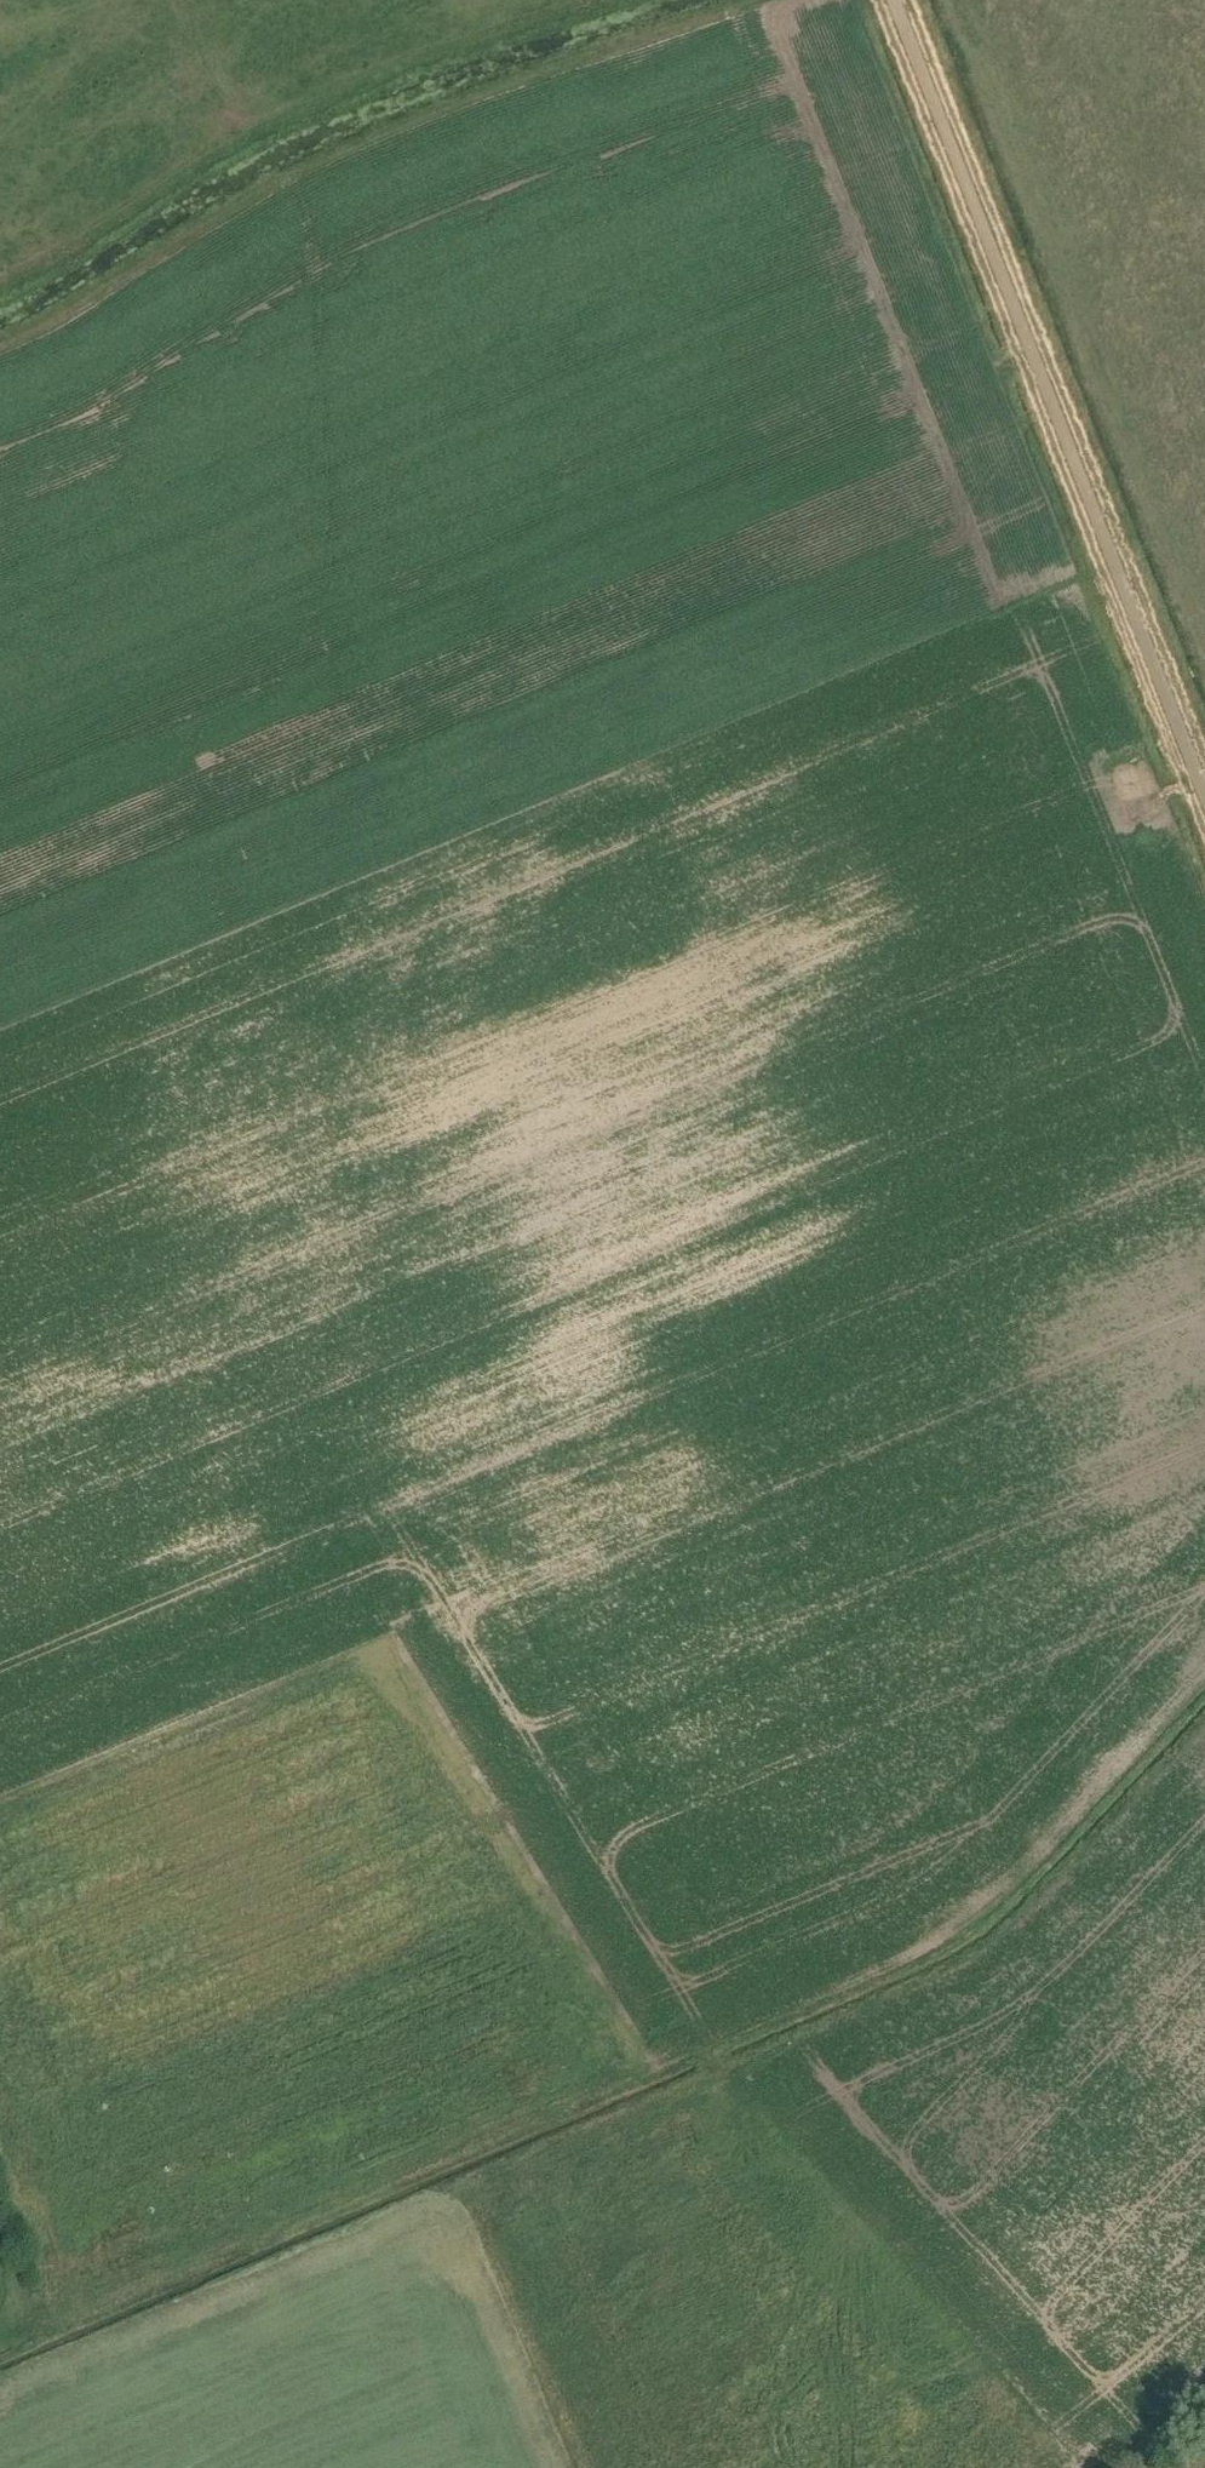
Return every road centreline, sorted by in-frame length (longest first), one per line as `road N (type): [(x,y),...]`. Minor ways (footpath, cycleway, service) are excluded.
road 1 (unclassified): [(1204,795),(895,0)]

